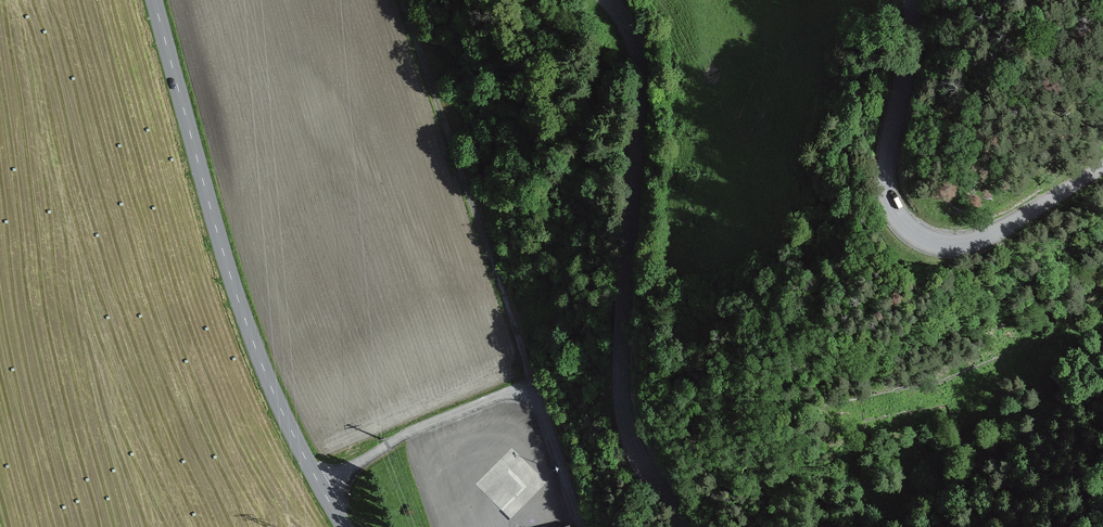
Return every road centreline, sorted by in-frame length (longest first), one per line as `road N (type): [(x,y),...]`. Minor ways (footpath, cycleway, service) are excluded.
road 1 (unclassified): [(681,526),(632,446),(620,401),(640,68),(634,38),(611,0)]
road 2 (tertiary): [(320,484),(241,307),(154,0)]
road 3 (unclassified): [(912,0),(885,177),(907,227),(942,245),(983,241),(1102,169)]
road 4 (unclassified): [(320,484),(422,427),(533,385)]

